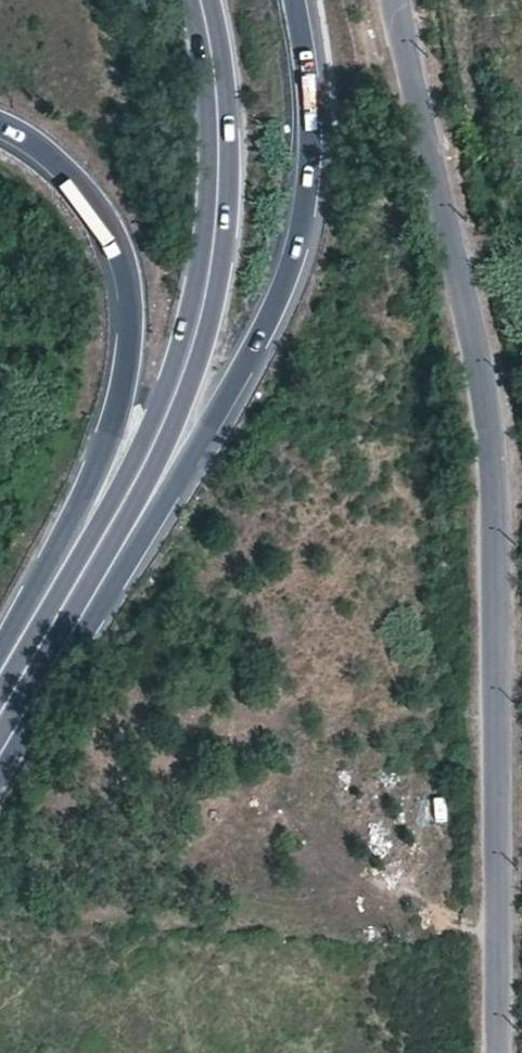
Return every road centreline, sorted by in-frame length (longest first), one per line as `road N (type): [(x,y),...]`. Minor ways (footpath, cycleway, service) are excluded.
road 1 (residential): [(394,0),(490,423),(498,1052)]
road 2 (trunk): [(0,733),(63,668),(244,368),(291,272),(315,175),(298,0)]
road 3 (primary): [(0,718),(163,438),(200,330),(221,198),(217,83),(201,0)]
road 4 (trunk): [(0,128),(76,180),(104,224),(124,291),(127,362),(98,456),(0,676)]

